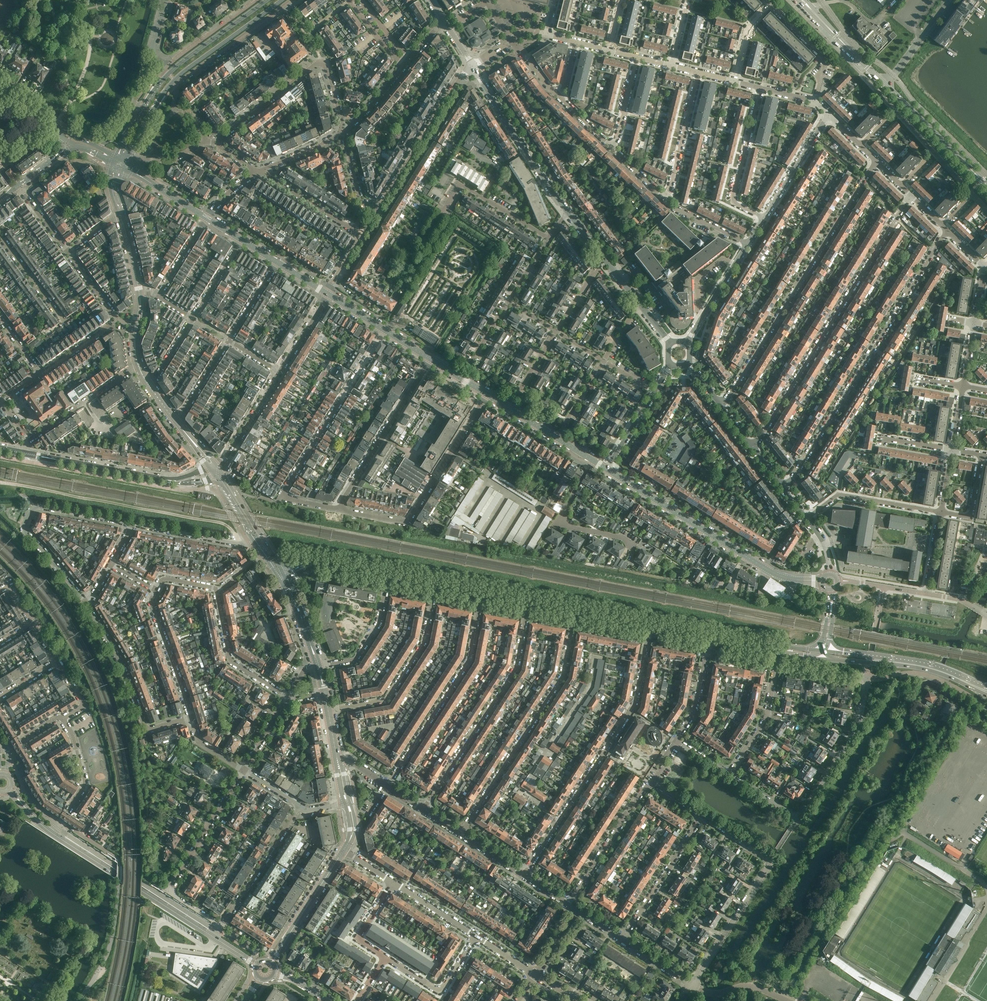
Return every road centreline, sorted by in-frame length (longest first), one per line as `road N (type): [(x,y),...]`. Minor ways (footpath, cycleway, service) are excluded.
road 1 (residential): [(405,65),(346,132),(359,199),(374,209),(473,66)]
road 2 (residential): [(729,775),(797,819),(857,730),(868,678),(777,661)]
road 3 (residential): [(947,231),(785,490)]
road 4 (residential): [(753,449),(911,196)]
road 5 (residential): [(876,161),(721,409)]
road 6 (residential): [(218,143),(322,64),(341,130),(259,172)]
road 7 (residential): [(649,627),(635,706),(523,876)]
road 8 (residential): [(460,833),(563,677),(574,614)]
road 9 (tertiary): [(822,581),(775,574),(607,469)]
road 10 (track): [(236,544),(220,523),(10,484)]
road 11 (residential): [(690,986),(771,861),(703,816)]
road 12 (residential): [(527,614),(516,669),(422,810)]
road 13 (residential): [(340,510),(407,523),(489,395)]
road 14 (residential): [(131,524),(36,507),(27,519),(25,531),(85,602)]
road 15 (residential): [(386,787),(469,660),(481,597)]
road 16 (residential): [(244,770),(168,891),(222,926)]
road 17 (residential): [(280,498),(385,331)]
road 18 (tertiary): [(215,938),(53,833)]
road 19 (residential): [(327,294),(362,237),(259,172)]
road 20 (residential): [(85,602),(147,730),(191,718)]
road 21 (residential): [(436,587),(424,643),(387,700),(328,711)]
road 22 (residential): [(432,360),(340,510)]
road 23 (residential): [(761,88),(731,201),(764,218)]
road 24 (residential): [(594,460),(558,519),(637,548)]
road 25 (residential): [(567,907),(653,783)]
road 26 (residential): [(620,941),(703,816)]
road 27 (secondary): [(166,481),(25,454)]
road 28 (residential): [(300,806),(222,926)]
road 29 (tertiary): [(986,185),(885,84)]
road 30 (residential): [(216,589),(229,660),(288,697)]
road 31 (residential): [(176,78),(291,0)]
road 32 (residential): [(191,718),(150,600),(155,589)]
road 33 (residential): [(549,239),(462,185),(446,212)]
road 34 (tertiary): [(272,963),(343,850)]
road 35 (secondary): [(176,78),(283,0)]
road 36 (residential): [(385,958),(440,993),(477,937)]
road 37 (residential): [(139,366),(30,440)]
road 38 (residential): [(699,73),(664,198)]
road 39 (residential): [(729,775),(764,724),(777,661)]
road 40 (residential): [(318,667),(355,659),(380,623),(388,580)]
road 41 (secondary): [(266,0),(168,75)]
road 42 (residential): [(764,218),(829,114)]
road 43 (residential): [(770,4),(824,59),(815,101)]

